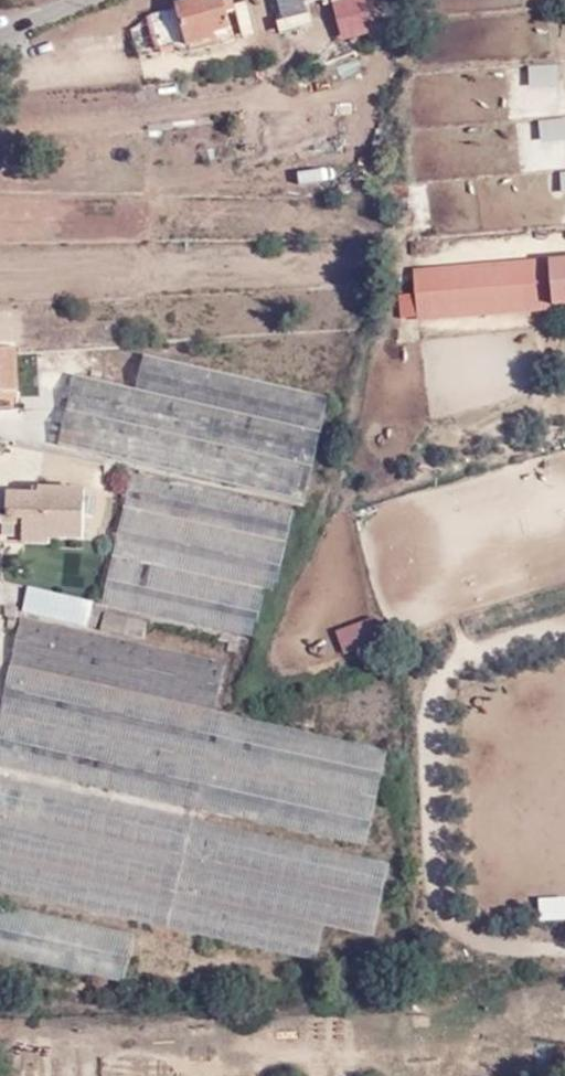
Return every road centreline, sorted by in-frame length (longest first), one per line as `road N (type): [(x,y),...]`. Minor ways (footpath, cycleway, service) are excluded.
road 1 (unclassified): [(0,43),(118,0)]

